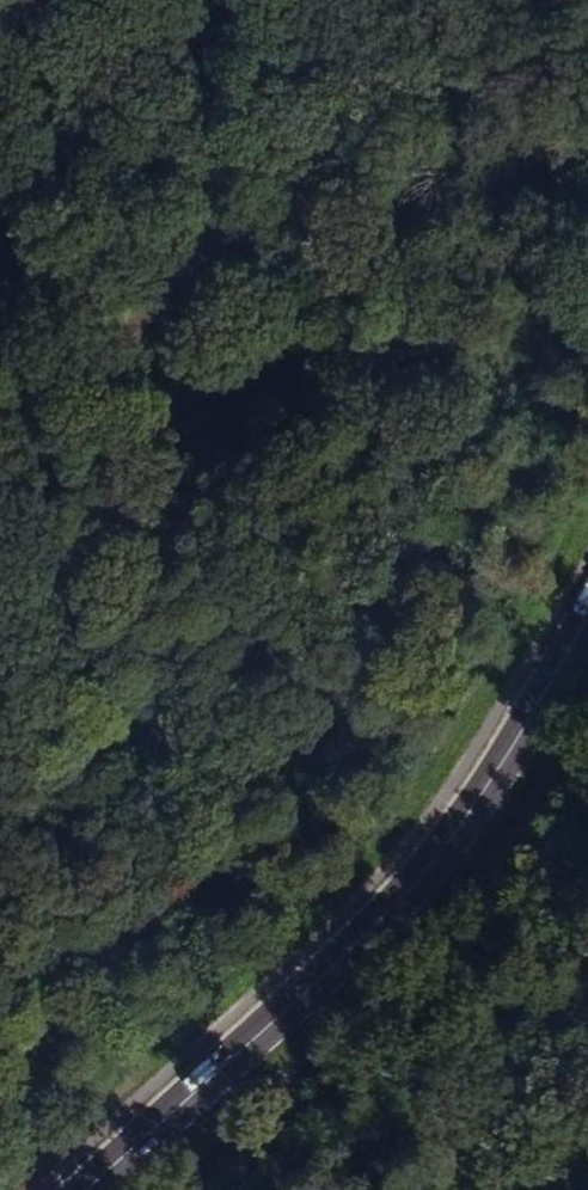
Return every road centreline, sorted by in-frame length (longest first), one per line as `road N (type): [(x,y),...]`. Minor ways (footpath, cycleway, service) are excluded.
road 1 (primary): [(587,619),(504,765),(425,873),(83,1189)]

